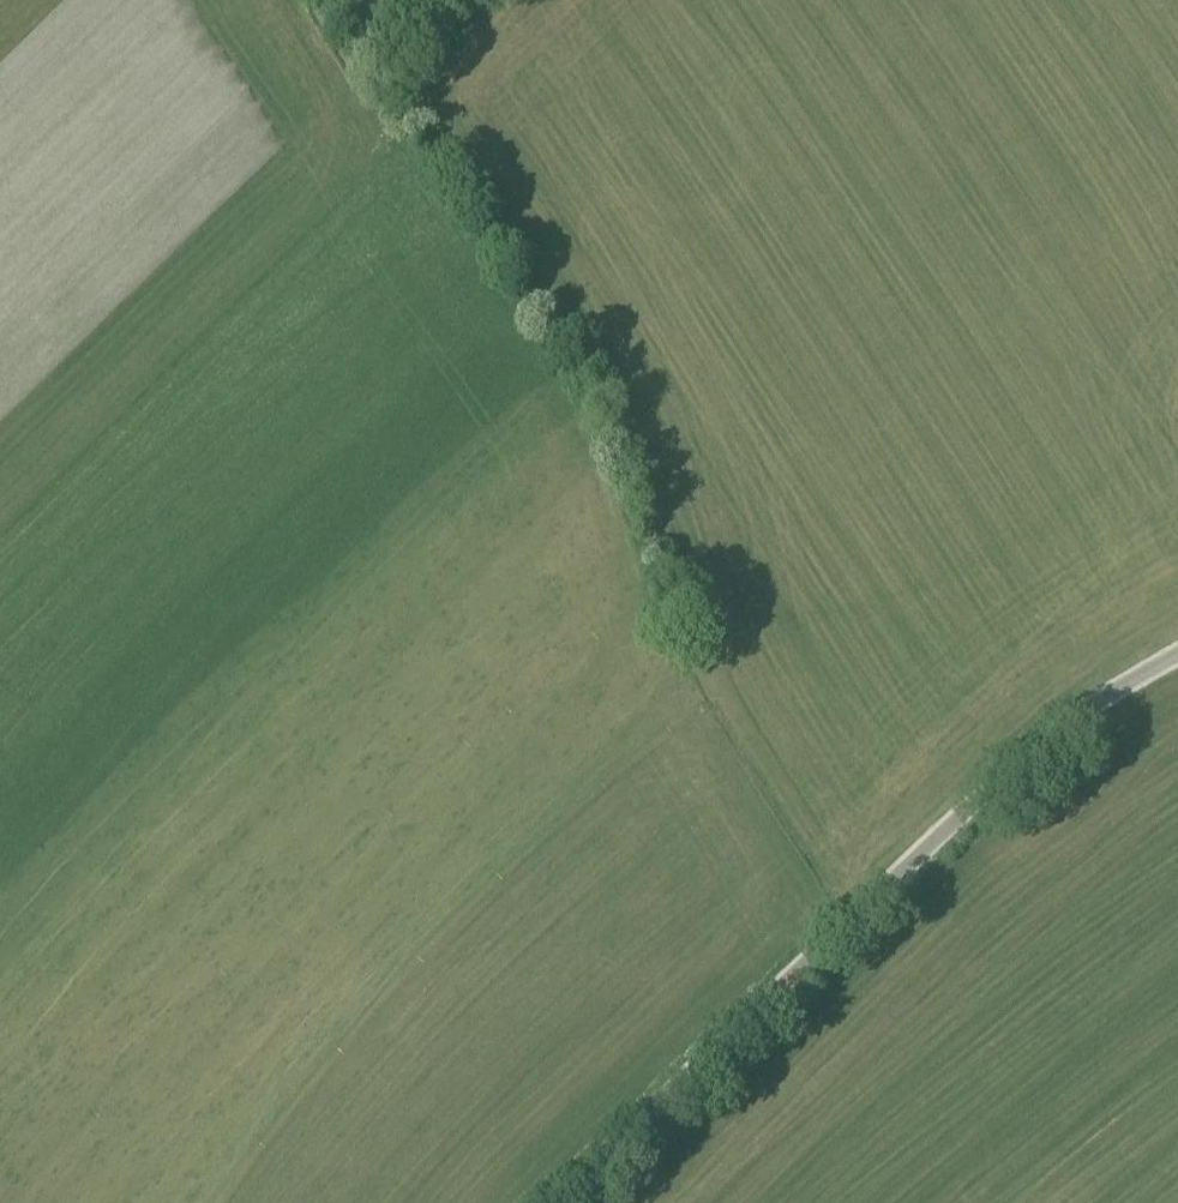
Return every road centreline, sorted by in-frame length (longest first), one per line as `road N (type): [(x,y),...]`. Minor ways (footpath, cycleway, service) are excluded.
road 1 (unclassified): [(554,1202),(1008,774),(1092,703),(1177,654)]

